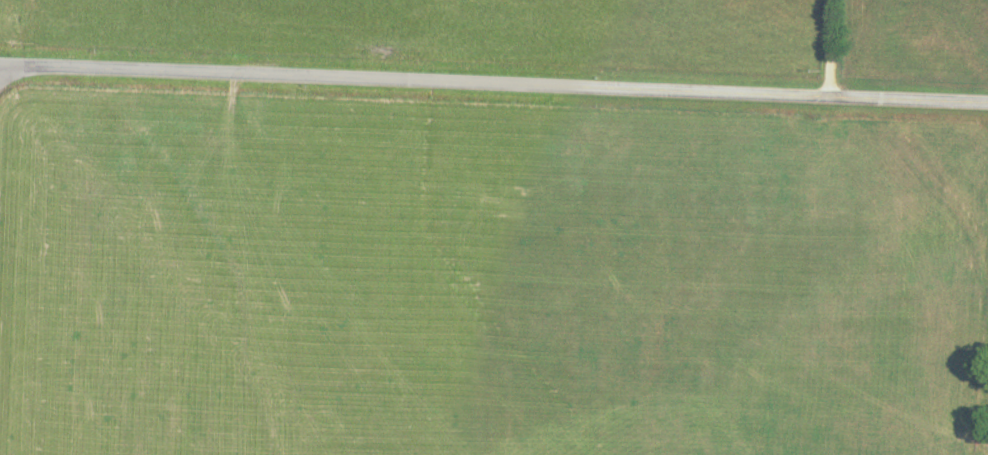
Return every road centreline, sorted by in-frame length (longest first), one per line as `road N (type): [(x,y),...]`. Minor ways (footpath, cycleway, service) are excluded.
road 1 (secondary): [(0,66),(987,102)]

